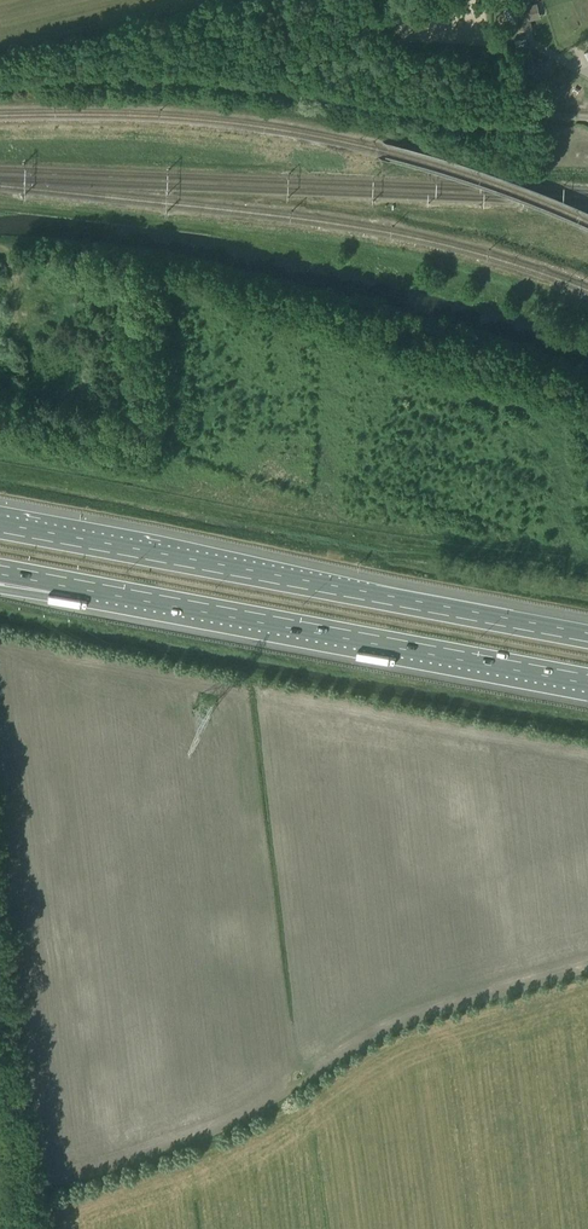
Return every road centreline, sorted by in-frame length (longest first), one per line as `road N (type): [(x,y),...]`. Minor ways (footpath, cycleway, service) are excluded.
road 1 (motorway): [(587,638),(0,529)]
road 2 (unclassified): [(587,119),(311,88),(0,77)]
road 3 (motorway): [(73,585),(587,680)]
road 4 (track): [(31,1228),(0,952)]

